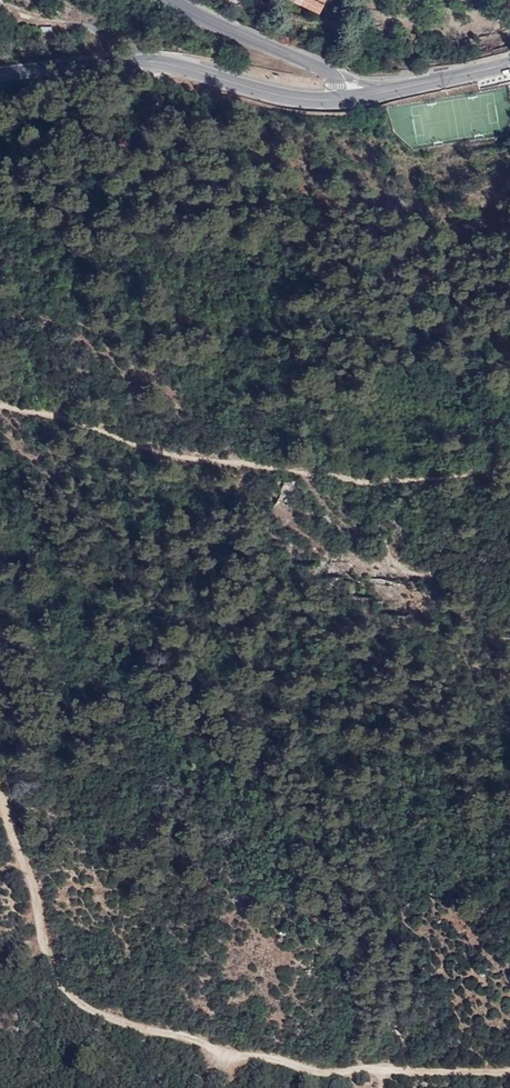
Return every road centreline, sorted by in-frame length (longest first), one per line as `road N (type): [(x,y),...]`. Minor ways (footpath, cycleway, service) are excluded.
road 1 (track): [(0,787),(52,967),(90,1009),(296,1065),(381,1069)]
road 2 (residential): [(343,101),(292,96),(183,66),(0,73)]
road 3 (residential): [(343,101),(332,74),(180,0)]
road 4 (residential): [(509,66),(343,101)]
road 5 (track): [(381,1069),(509,1071)]

